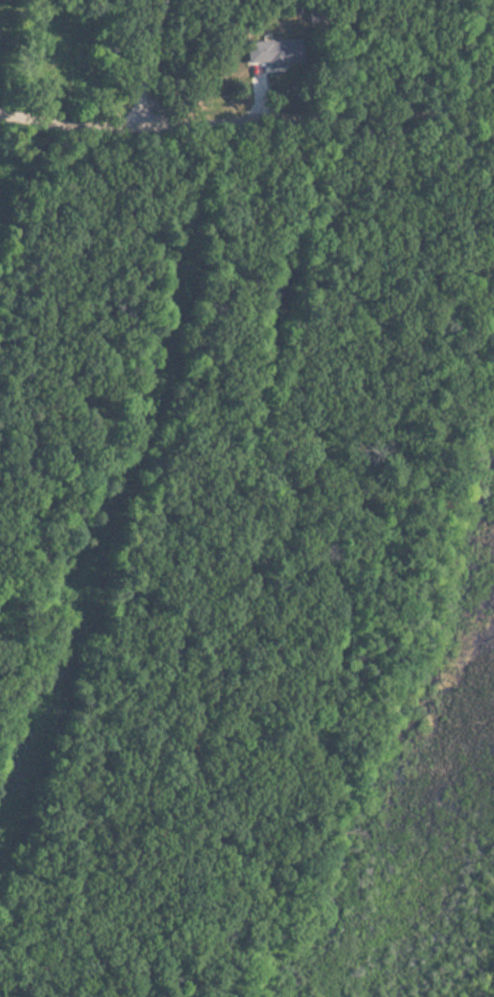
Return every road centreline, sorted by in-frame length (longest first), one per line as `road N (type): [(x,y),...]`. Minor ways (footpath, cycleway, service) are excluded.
road 1 (residential): [(0,105),(142,127),(493,95)]
road 2 (residential): [(174,0),(142,127)]

